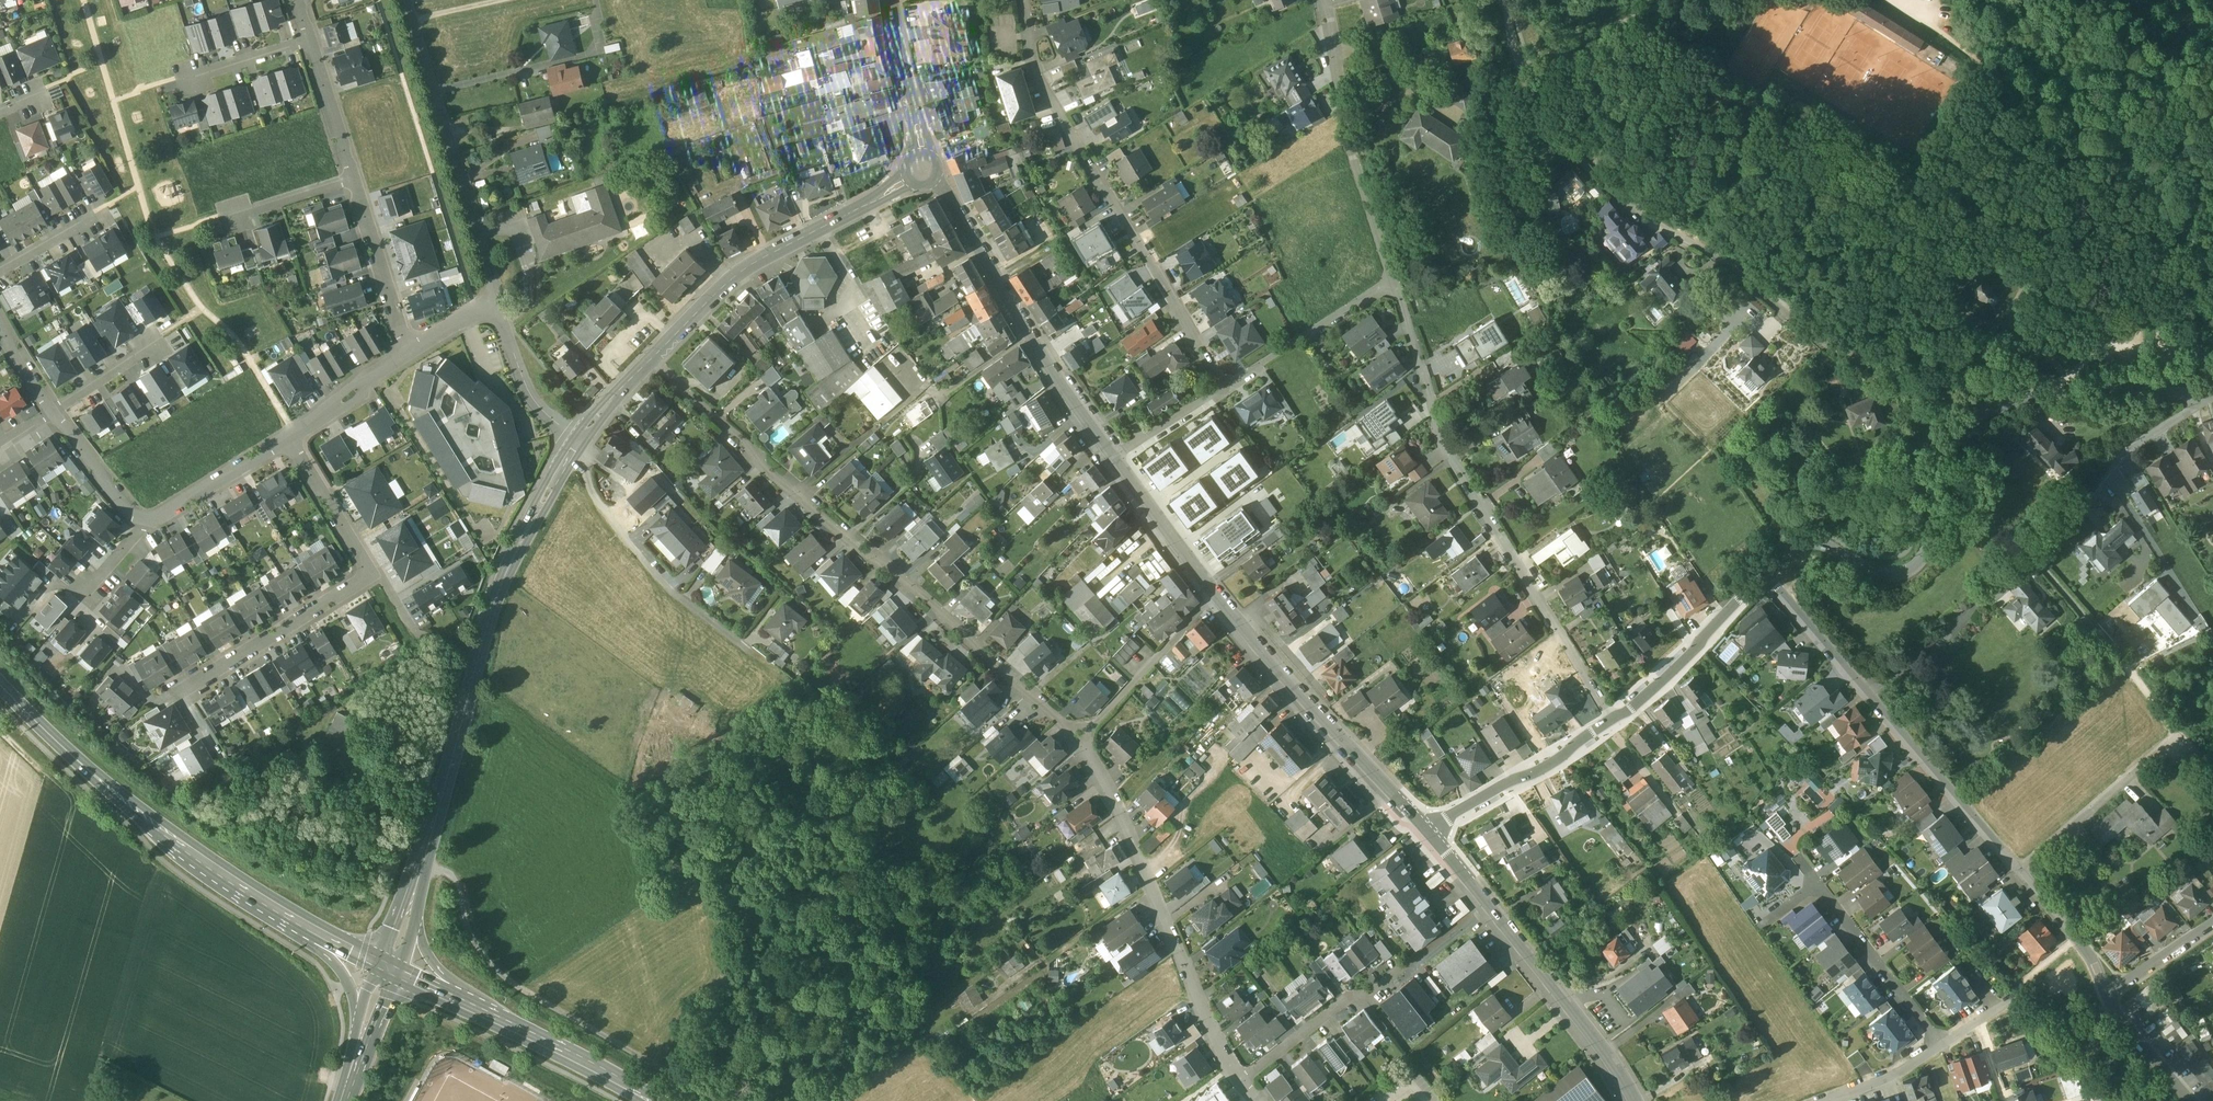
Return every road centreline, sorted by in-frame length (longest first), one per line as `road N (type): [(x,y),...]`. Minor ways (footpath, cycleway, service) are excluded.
road 1 (residential): [(2004,390),(1943,397),(1833,349),(1708,251),(1648,217),(1536,98),(1509,42),(1504,0)]
road 2 (residential): [(652,359),(752,448),(757,466),(1078,740)]
road 3 (residential): [(1394,282),(1448,457),(1614,720)]
road 4 (residential): [(1223,390),(1036,75),(1023,0)]
road 5 (residential): [(1078,740),(1120,815),(1227,1063),(1261,1100)]
road 6 (track): [(709,1100),(498,970),(484,952),(461,882),(415,864)]
road 7 (residential): [(1766,574),(2019,871)]
road 8 (residential): [(288,438),(371,576),(182,691)]
road 9 (residential): [(2007,400),(1964,419),(1944,443),(1926,550),(1909,570),(1875,570),(1811,543),(1766,574)]
road 10 (residential): [(409,351),(299,0)]
road 11 (secondary): [(380,955),(243,877),(75,758)]
road 12 (residential): [(2119,657),(2039,558),(2119,456),(2201,394)]
road 13 (residential): [(922,170),(945,190),(1113,457)]
road 14 (residential): [(1430,831),(1621,1069),(1637,1100)]
road 15 (tertiary): [(652,359),(745,268),(922,170)]
road 16 (residential): [(1213,593),(1430,831)]
road 17 (residential): [(410,0),(497,298)]
road 18 (residential): [(1323,0),(1351,155),(1394,282)]
road 19 (secondary): [(75,758),(180,853),(298,928)]
road 20 (primary): [(394,981),(641,1100)]
road 21 (primary): [(667,1100),(449,988)]
road 22 (tertiary): [(443,792),(512,561)]
road 23 (residential): [(1614,720),(1430,831)]
road 24 (residential): [(2181,735),(2019,871)]
road 25 (residential): [(1766,574),(1614,720)]
road 26 (residential): [(1223,390),(1394,282)]
road 27 (residential): [(1944,1043),(1818,885)]
road 28 (residential): [(1078,740),(1213,593)]
road 29 (residential): [(2201,394),(2068,391),(2007,400)]
road 30 (tertiary): [(443,792),(380,955)]
road 31 (tertiary): [(922,170),(892,0)]
road 32 (residential): [(1113,457),(1213,593)]
road 33 (residential): [(288,438),(144,525)]
road 34 (residential): [(497,298),(538,405),(572,436)]
road 35 (residential): [(2019,871),(2089,952),(2110,995)]
road 36 (residential): [(409,351),(288,438)]
road 37 (residential): [(144,525),(58,412)]
road 38 (tertiary): [(572,436),(512,561)]
road 39 (tertiary): [(512,561),(585,445)]
road 40 (residential): [(2110,995),(2121,1019),(2192,1100)]
road 41 (residential): [(1827,1100),(1895,1076),(1944,1043)]
road 42 (primary): [(342,1100),(394,981)]
road 43 (residential): [(1113,457),(1223,390)]
road 44 (residential): [(2110,995),(2212,926)]

